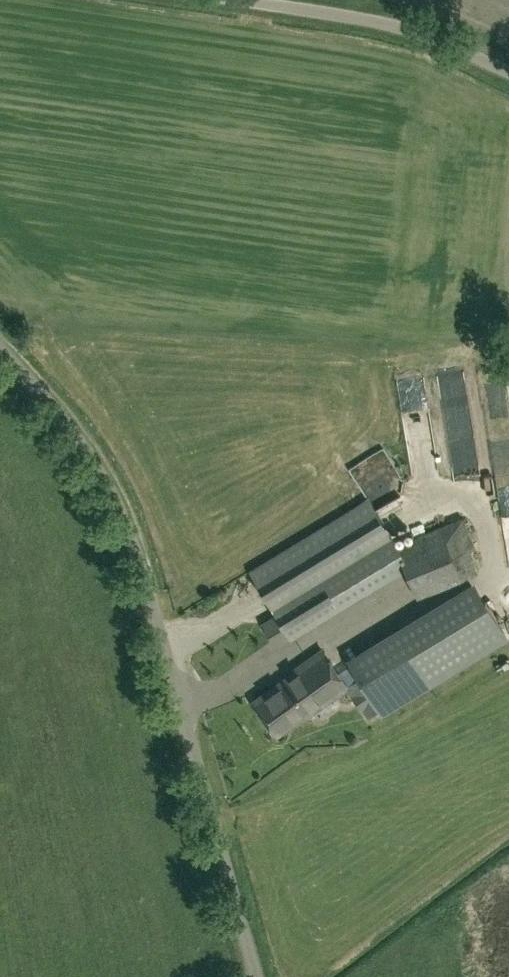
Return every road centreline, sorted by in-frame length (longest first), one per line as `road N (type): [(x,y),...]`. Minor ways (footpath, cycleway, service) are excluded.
road 1 (unclassified): [(257,976),(141,568),(90,456),(0,349)]
road 2 (unclassified): [(508,73),(408,27),(246,0)]

